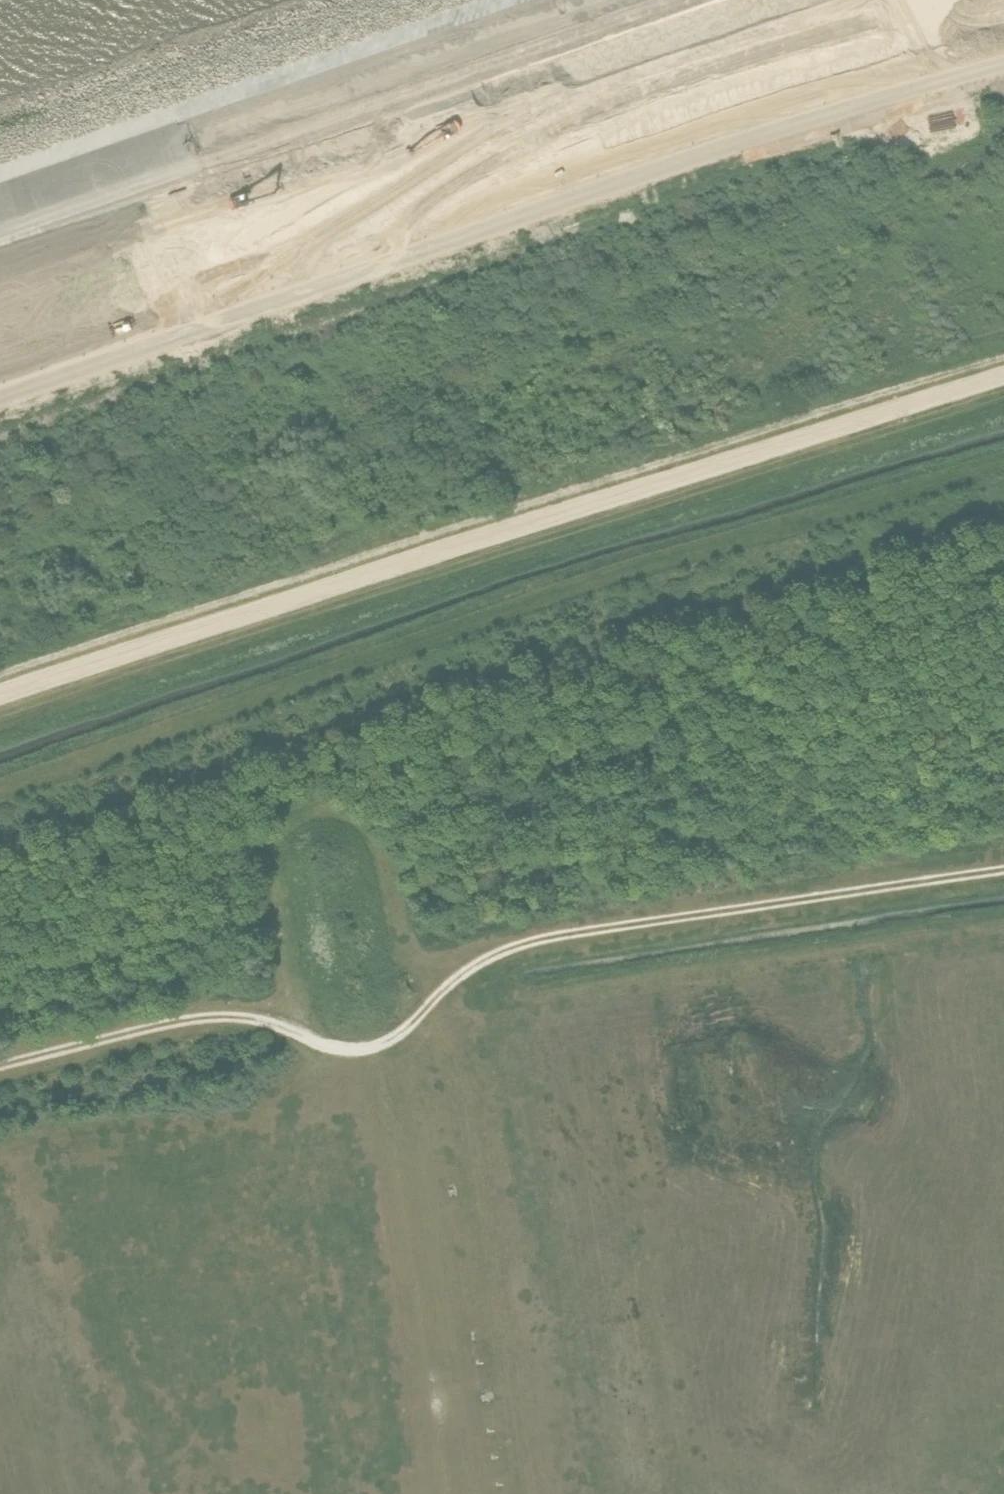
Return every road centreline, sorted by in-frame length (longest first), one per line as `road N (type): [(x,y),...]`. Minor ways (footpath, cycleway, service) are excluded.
road 1 (track): [(0,691),(1003,373)]
road 2 (track): [(490,0),(0,168)]

